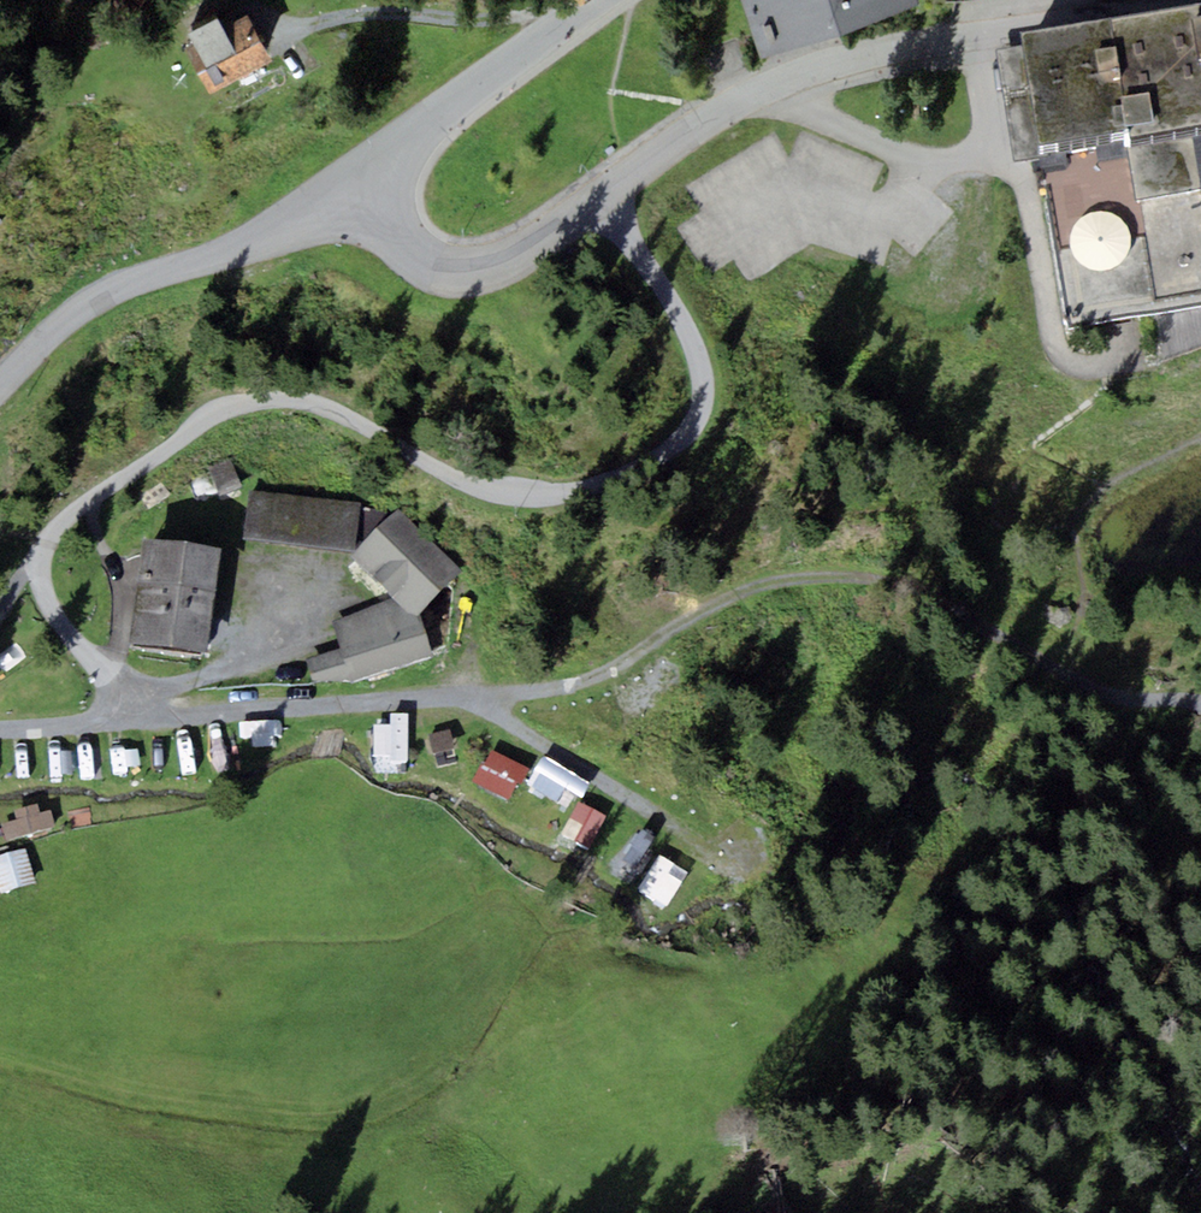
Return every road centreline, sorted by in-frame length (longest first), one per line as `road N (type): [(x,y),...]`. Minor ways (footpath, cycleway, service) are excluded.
road 1 (residential): [(1142,0),(767,80),(555,240),(472,278),(440,276),(396,253),(375,197)]
road 2 (track): [(578,684),(725,596),(809,578),(903,585),(1002,631),(1098,697),(1200,709)]
road 3 (residential): [(375,197),(250,247),(112,289),(0,384)]
road 4 (residential): [(375,197),(393,166),(478,89),(600,0)]
road 5 (track): [(0,723),(137,714)]

